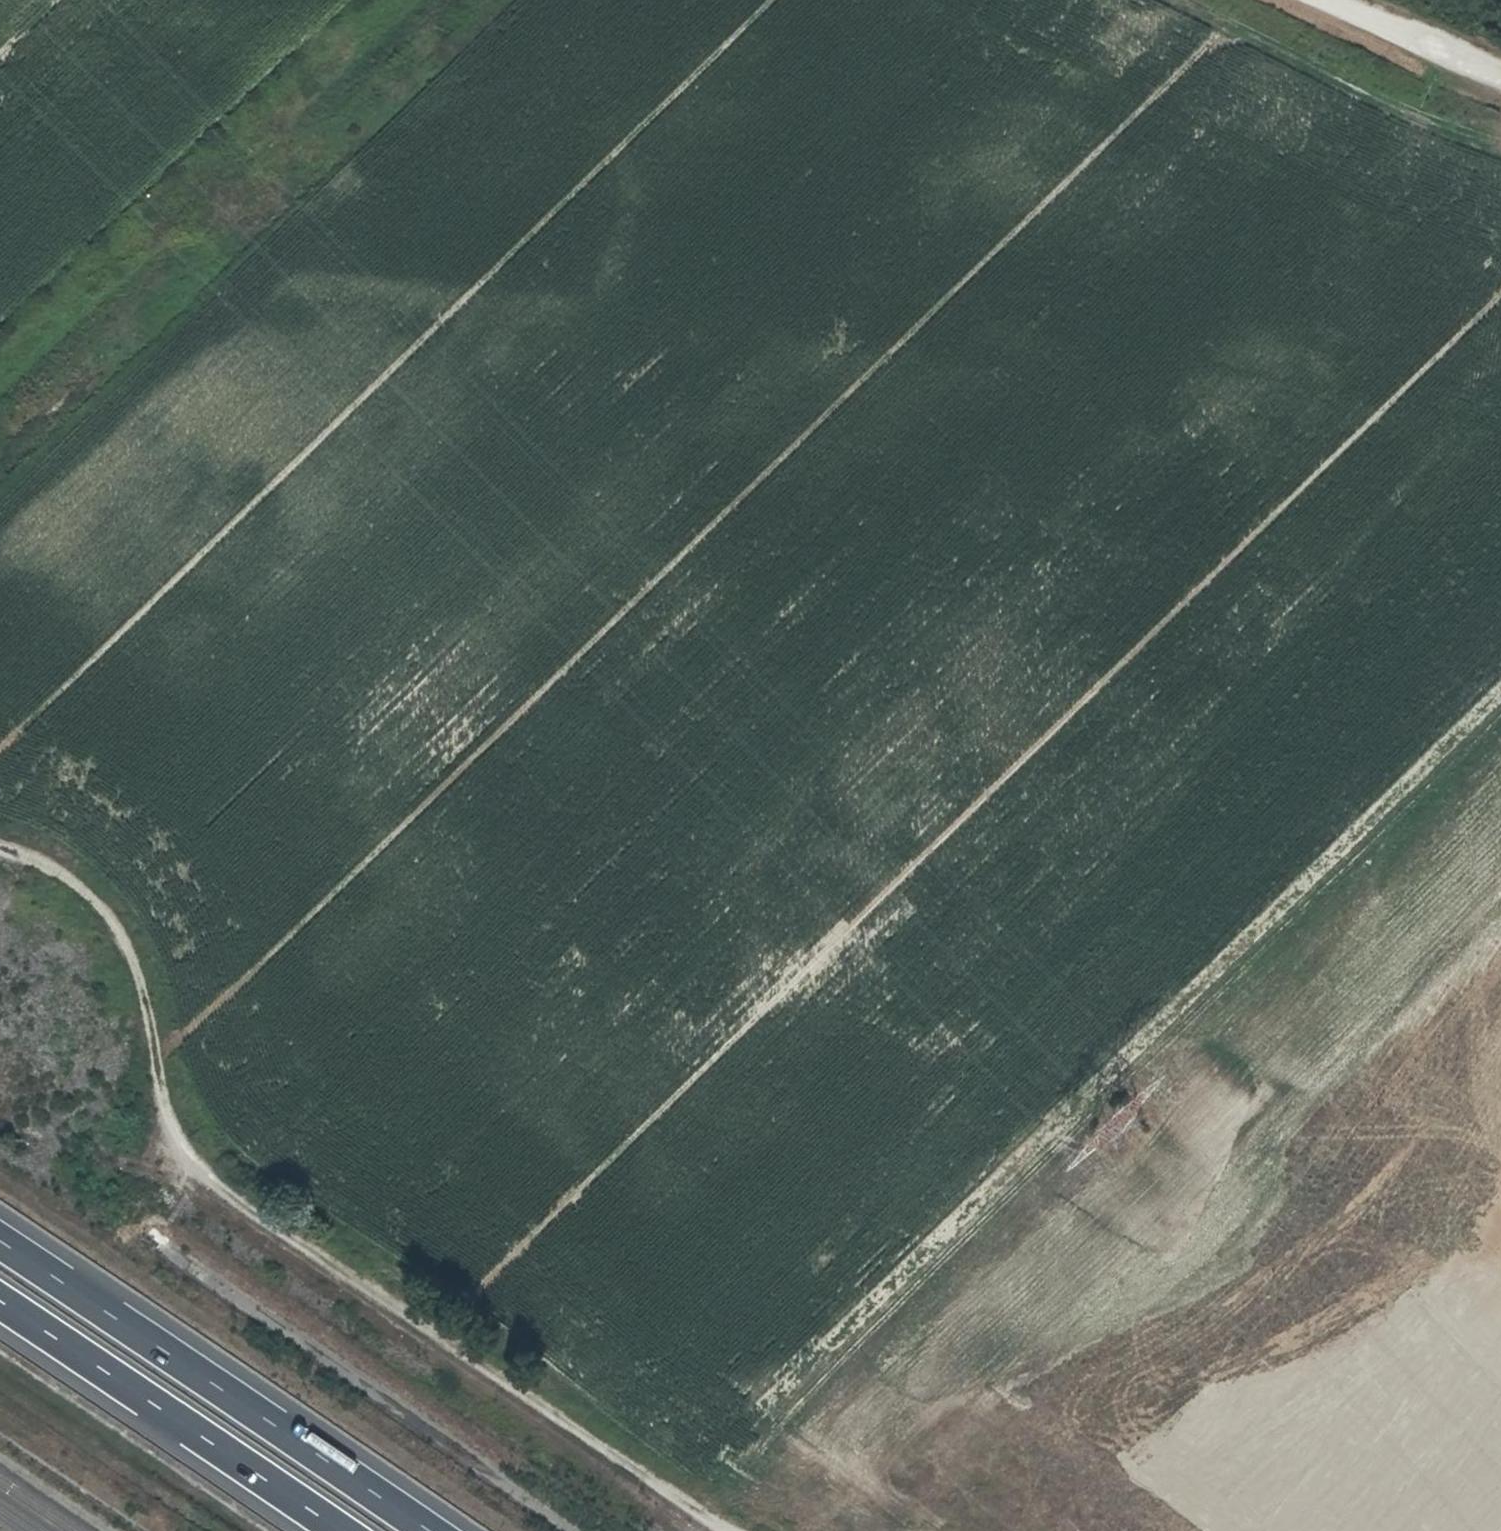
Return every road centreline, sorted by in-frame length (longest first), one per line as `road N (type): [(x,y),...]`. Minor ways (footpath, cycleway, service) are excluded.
road 1 (track): [(0,847),(84,896),(121,952),(145,1002),(175,1137),(219,1187),(729,1530)]
road 2 (motorway): [(430,1530),(0,1238)]
road 3 (motorway): [(0,1302),(338,1530)]
road 4 (track): [(1329,0),(1500,75)]
road 5 (track): [(1227,1530),(1082,1425)]

